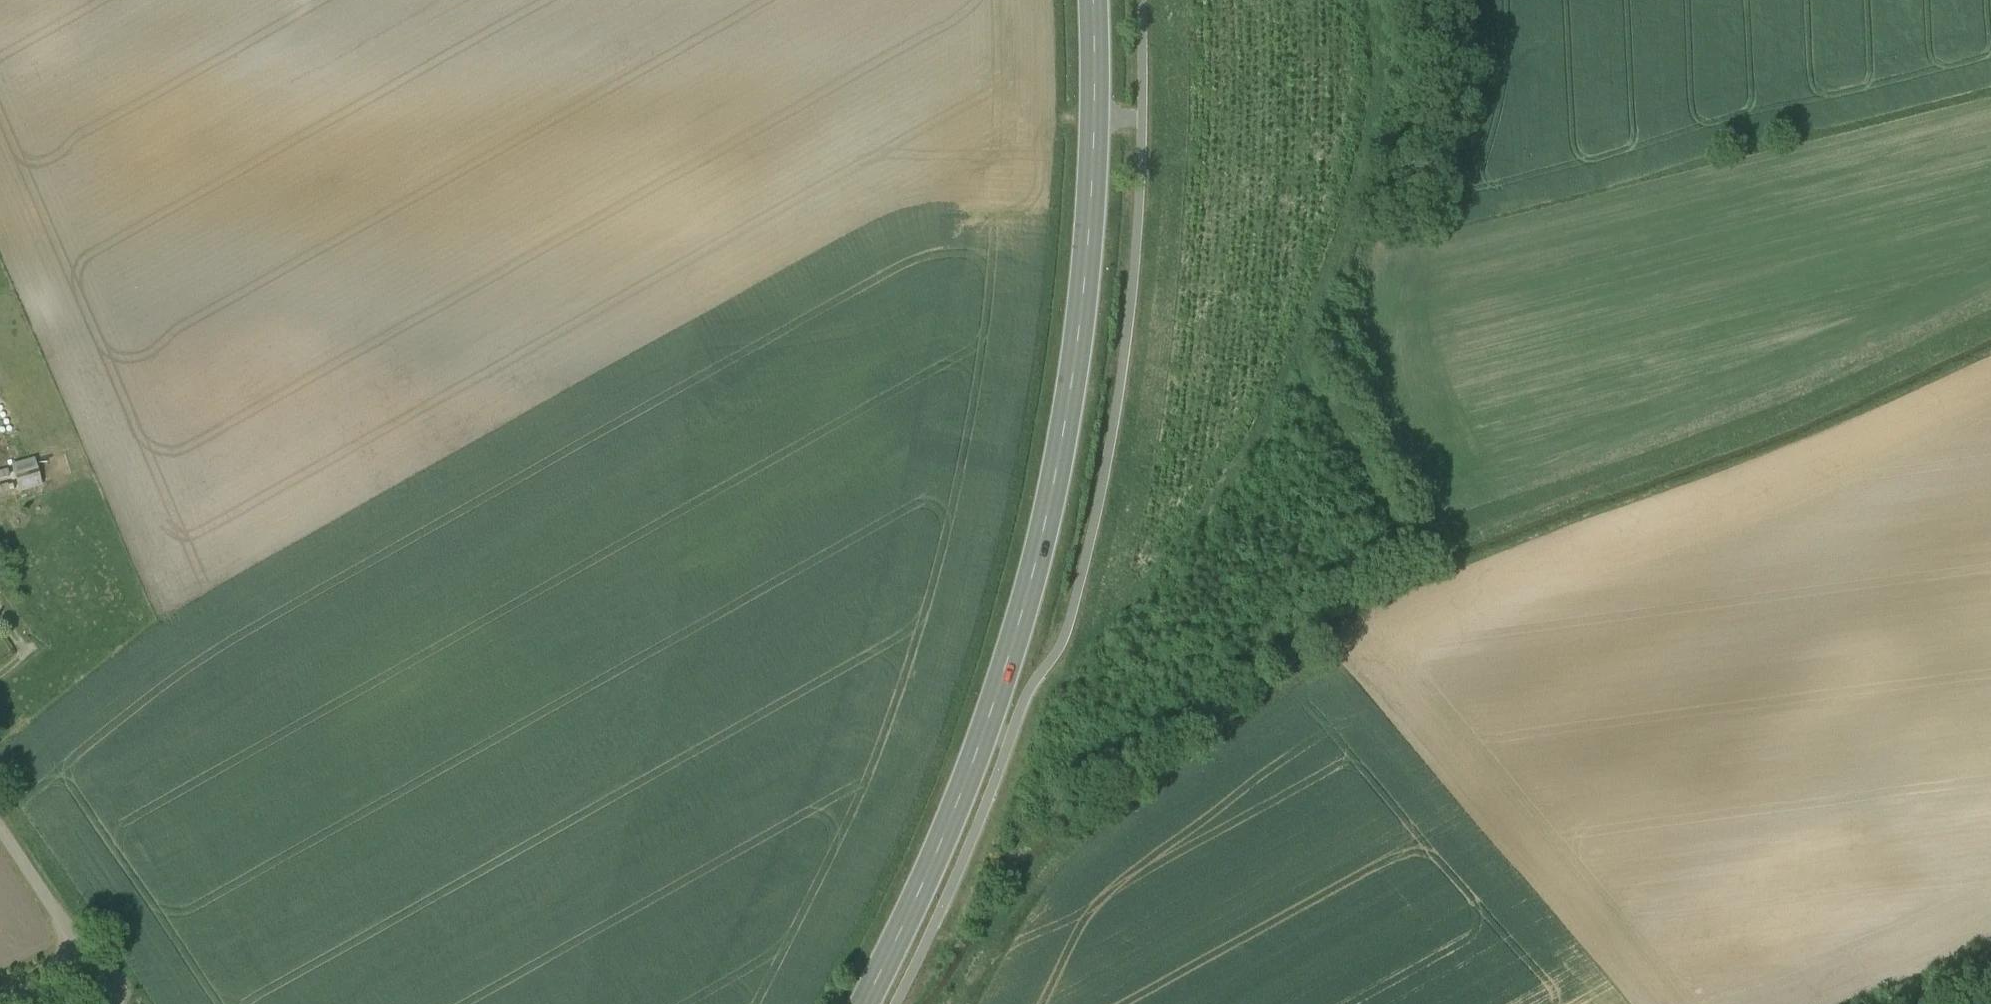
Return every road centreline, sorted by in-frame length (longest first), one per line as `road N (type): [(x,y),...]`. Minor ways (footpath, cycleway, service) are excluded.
road 1 (primary): [(865,1003),(982,742),(1052,503),(1093,211),(1097,0)]
road 2 (unclassified): [(119,1003),(0,819)]

